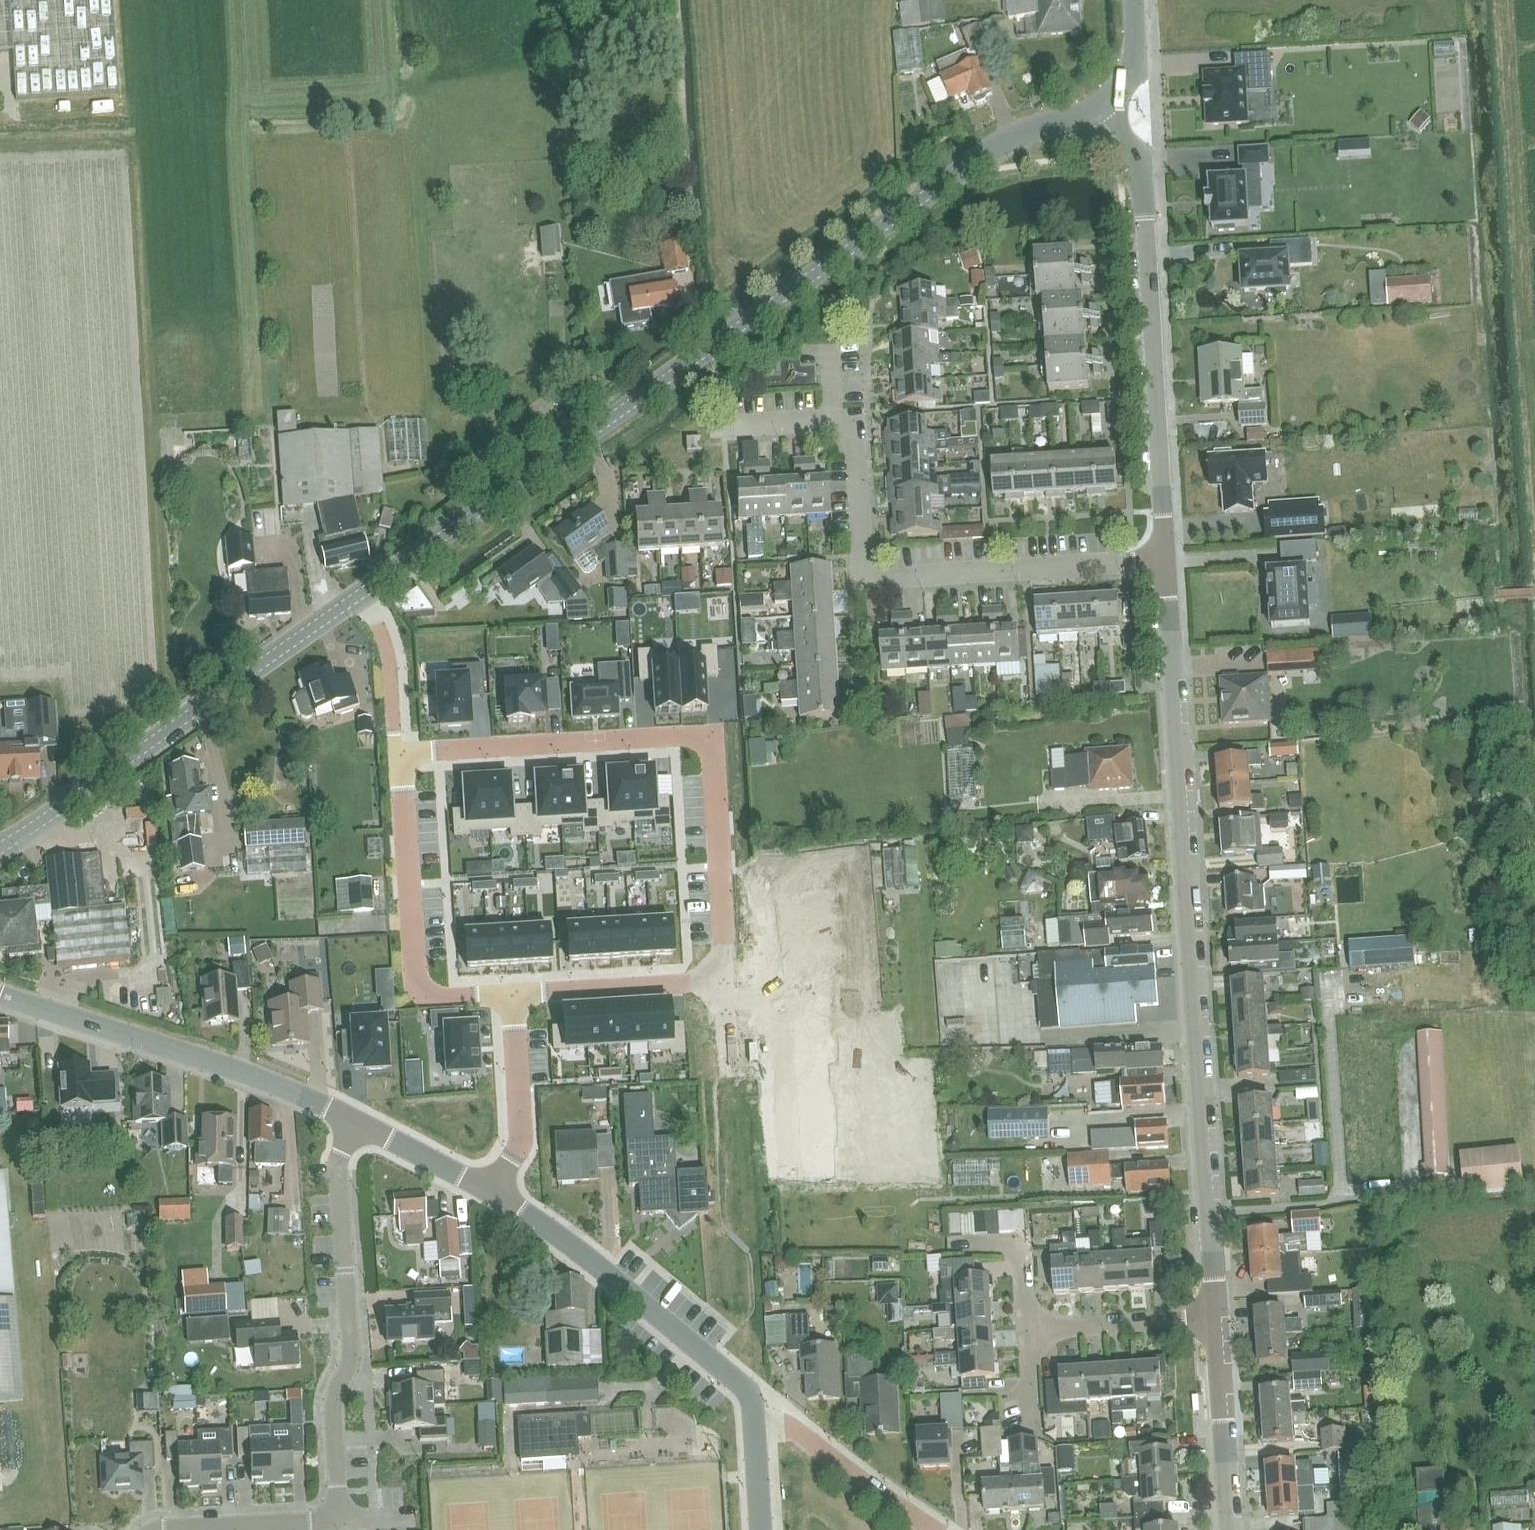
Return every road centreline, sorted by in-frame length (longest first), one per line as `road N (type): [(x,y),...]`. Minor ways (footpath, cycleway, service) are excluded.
road 1 (tertiary): [(0,849),(969,164),(1006,140),(1097,108)]
road 2 (tertiary): [(1219,1325),(1165,560)]
road 3 (residential): [(511,995),(698,978),(714,970),(726,952),(708,747),(691,735),(401,754)]
road 4 (residential): [(1165,560),(862,579),(853,443),(836,419)]
road 5 (tertiary): [(1165,560),(1143,185),(1097,108)]
road 6 (residential): [(338,1519),(333,1400),(346,1374),(349,1337),(337,1162),(354,1120)]
road 7 (tertiary): [(354,1120),(208,1061),(0,994)]
road 8 (tertiary): [(755,1421),(745,1388),(593,1262),(488,1192)]
road 9 (residential): [(401,754),(415,986),(428,998),(511,995)]
road 10 (residential): [(933,1529),(788,1425),(755,1421)]
road 11 (tertiary): [(1231,1529),(1219,1325)]
road 12 (residential): [(488,1192),(517,1134),(511,995)]
road 13 (residential): [(1025,1335),(1219,1325)]
road 14 (residential): [(159,1529),(338,1519)]
road 15 (tertiary): [(488,1192),(354,1120)]
road 16 (residential): [(1025,1335),(1023,1286),(1005,1255),(958,1258)]
road 17 (tertiary): [(1097,108),(1132,70),(1133,0)]

